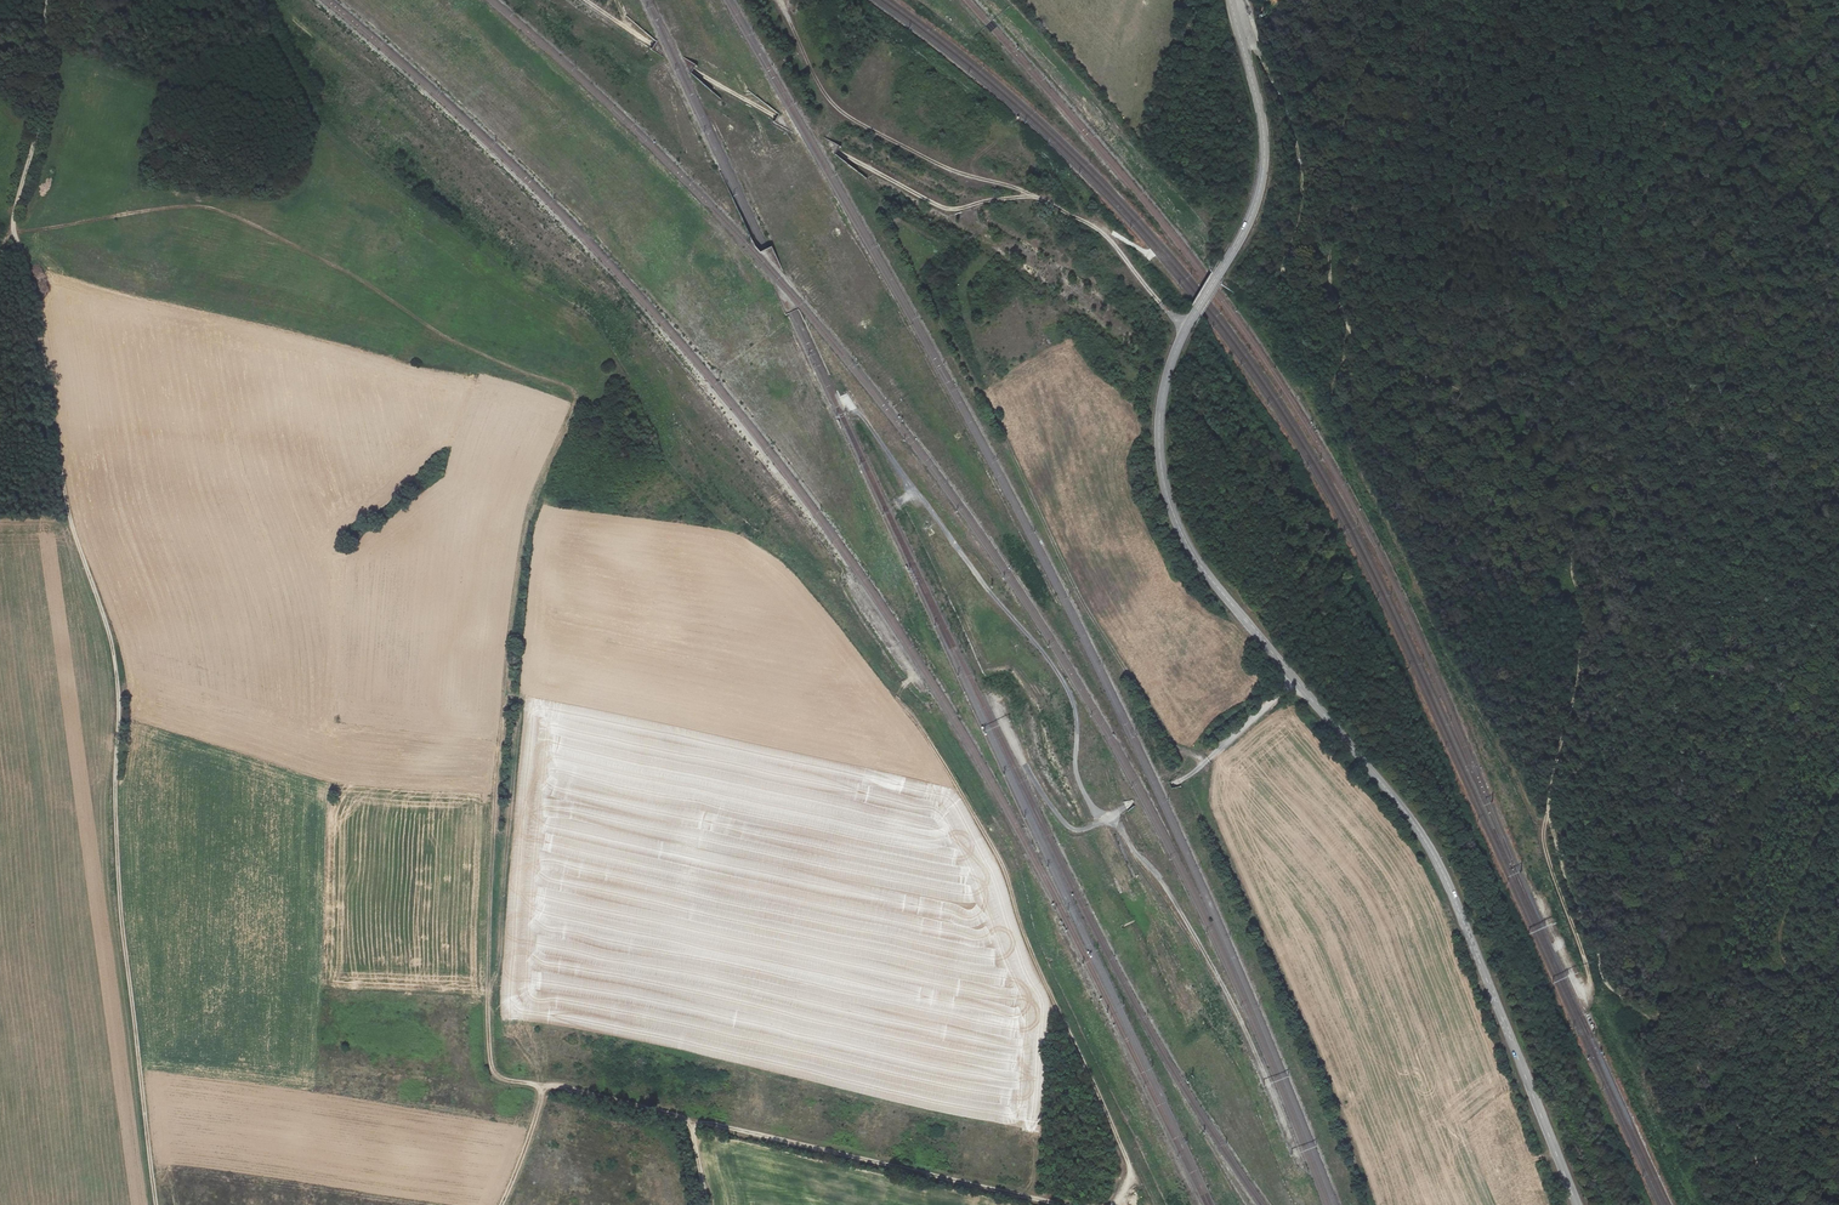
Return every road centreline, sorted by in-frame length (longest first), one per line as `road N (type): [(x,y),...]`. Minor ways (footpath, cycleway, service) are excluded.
road 1 (track): [(11,231),(208,208),(342,272),(452,346),(573,393),(522,521),(492,791),(491,1062),(500,1078),(542,1091),(500,1204)]
road 2 (tertiary): [(1577,1204),(1431,850),(1203,568),(1167,494),(1159,434),(1171,364),(1245,229),(1262,178),(1260,113),(1230,0)]
road 3 (track): [(11,231),(33,288),(71,522),(113,650),(119,885),(156,1204)]
road 4 (track): [(1773,1204),(1722,1101),(1656,1021),(1613,994),(1549,808),(1580,659),(1580,597),(1565,512),(1499,411),(1448,383)]
road 5 (track): [(853,409),(1059,674),(1074,703),(1076,768),(1086,798),(1160,877),(1195,935),(1249,1037),(1300,1165)]
road 6 (track): [(586,0),(932,202),(952,209),(1004,198),(1051,204),(1113,243),(1162,304)]
road 7 (track): [(913,677),(900,705),(1004,868),(1028,946),(1130,1170),(1127,1191),(1114,1204)]
road 8 (track): [(1071,1204),(703,1122),(693,1135),(707,1204)]
road 9 (track): [(1448,383),(1605,336),(1707,318),(1757,316),(1838,330)]
road 10 (track): [(1042,200),(937,163),(839,110),(778,0)]
road 11 (track): [(1331,289),(1282,278),(1301,219),(1299,155),(1289,117),(1232,5)]
road 12 (track): [(1838,784),(1782,929),(1783,954),(1838,1072)]
road 13 (track): [(1390,0),(1352,91),(1330,192),(1331,289)]
road 14 (track): [(1209,760),(1077,829),(1038,786),(998,716)]
road 15 (track): [(46,0),(38,111),(11,231)]
road 16 (track): [(1587,995),(1586,965),(1544,842),(1549,808)]
road 17 (track): [(1331,289),(1369,352),(1448,383)]
road 18 (track): [(540,1085),(693,1126)]

